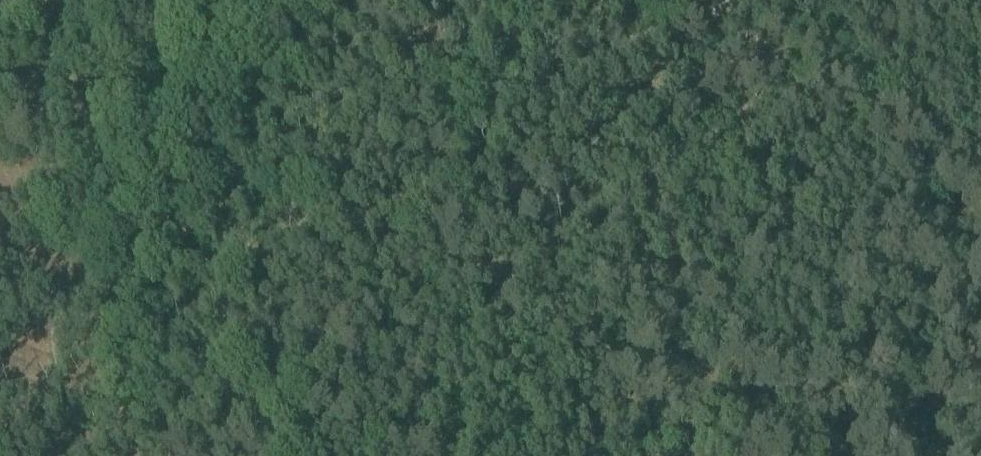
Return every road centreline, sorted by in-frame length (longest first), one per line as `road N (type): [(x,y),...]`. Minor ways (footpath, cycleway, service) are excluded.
road 1 (track): [(317,455),(404,293),(472,282),(497,266),(516,237),(523,182),(614,123),(647,89),(673,36),(723,0)]
road 2 (track): [(274,455),(307,379),(551,0)]

